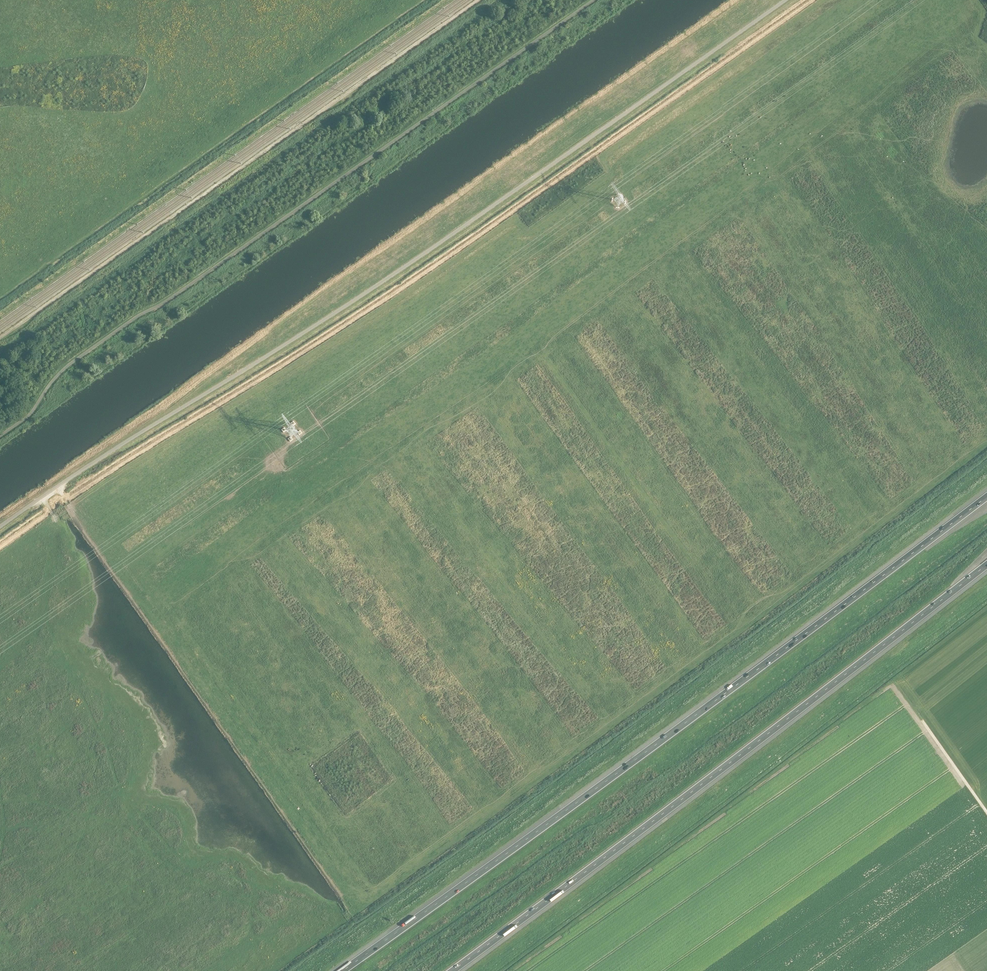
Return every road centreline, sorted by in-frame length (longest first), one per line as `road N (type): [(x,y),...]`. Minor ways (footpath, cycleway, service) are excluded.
road 1 (tertiary): [(0,530),(376,285),(784,0)]
road 2 (motorway): [(986,496),(340,970)]
road 3 (motorway): [(452,970),(986,565)]
road 4 (track): [(0,340),(481,0)]

